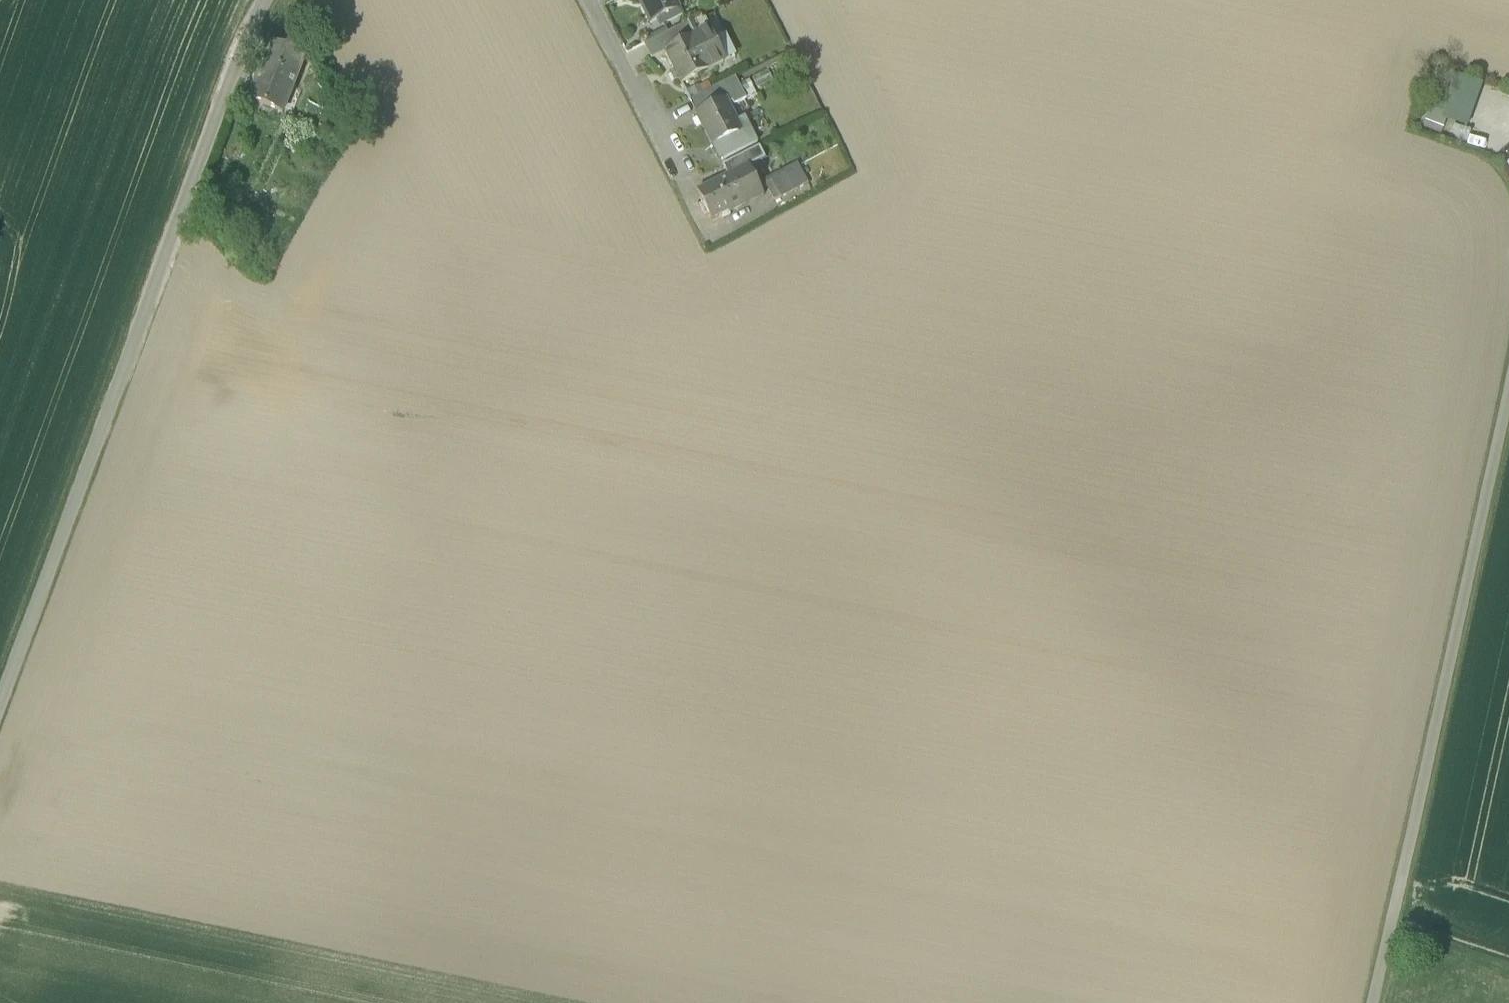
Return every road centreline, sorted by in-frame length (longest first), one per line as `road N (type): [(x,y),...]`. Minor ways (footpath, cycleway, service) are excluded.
road 1 (unclassified): [(0,689),(264,0)]
road 2 (unclassified): [(1508,395),(1371,1002)]
road 3 (residential): [(590,0),(677,171)]

